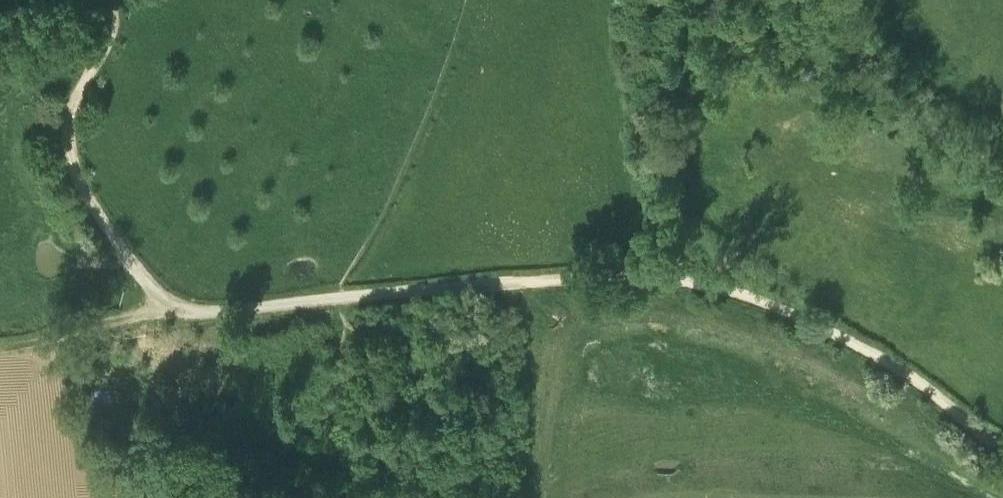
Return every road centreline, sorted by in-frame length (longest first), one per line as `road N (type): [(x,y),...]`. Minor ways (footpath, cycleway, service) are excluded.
road 1 (track): [(339,297),(631,276),(724,288),(860,347),(1002,446)]
road 2 (track): [(339,297),(200,311),(174,304),(134,269),(81,187),(68,147),(70,117),(109,30),(103,0)]
road 3 (track): [(1002,169),(928,135),(885,104),(861,62),(844,0)]

